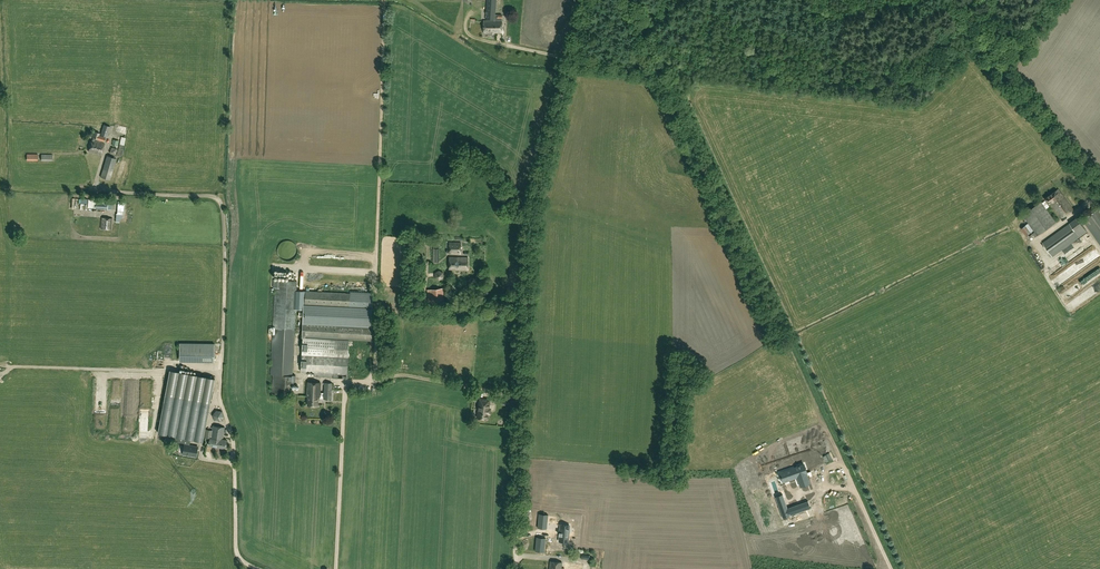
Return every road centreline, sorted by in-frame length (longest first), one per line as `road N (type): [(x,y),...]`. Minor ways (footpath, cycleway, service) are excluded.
road 1 (track): [(516,556),(531,224),(588,0)]
road 2 (track): [(783,337),(626,0)]
road 3 (track): [(1051,0),(1013,55),(1008,75),(1099,184)]
road 4 (track): [(524,400),(403,374),(350,383)]
road 5 (track): [(312,268),(376,272),(375,381)]

